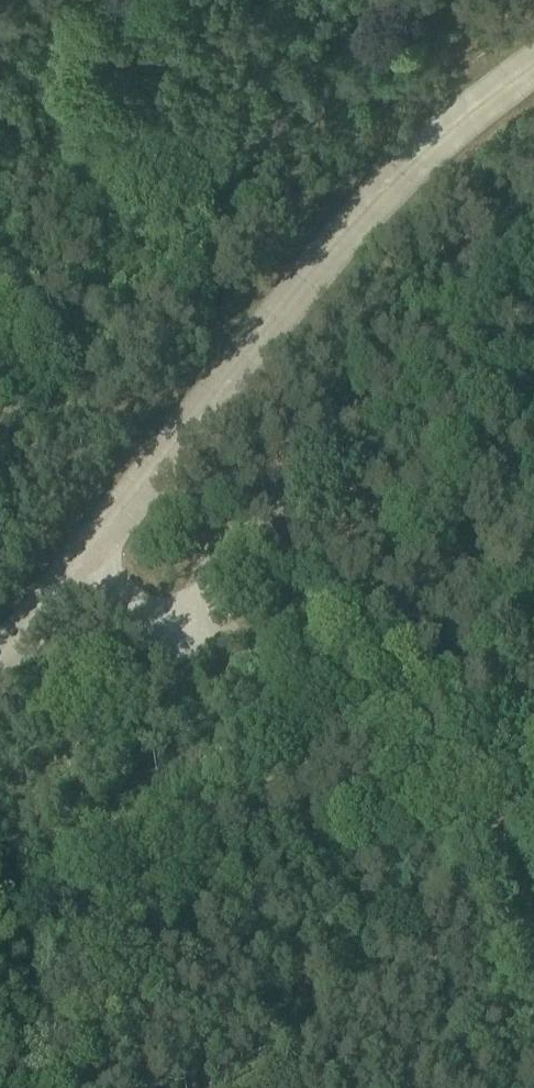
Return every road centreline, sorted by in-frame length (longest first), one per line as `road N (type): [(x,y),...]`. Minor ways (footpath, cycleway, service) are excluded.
road 1 (unclassified): [(0,645),(407,147),(533,44)]
road 2 (track): [(0,737),(103,606),(211,606),(386,469),(533,271)]

